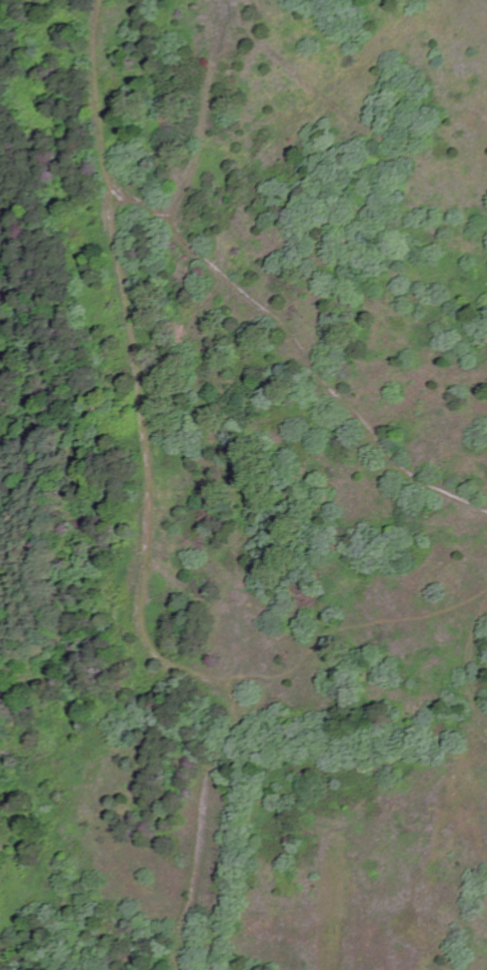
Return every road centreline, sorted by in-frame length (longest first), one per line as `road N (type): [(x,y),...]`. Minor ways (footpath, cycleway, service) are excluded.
road 1 (track): [(110,0),(100,32),(111,184),(161,426),(167,505),(145,614),(149,649),(194,680),(222,684),(237,707),(172,969)]
road 2 (track): [(486,512),(418,473),(290,317),(170,219),(113,197)]
road 3 (track): [(486,718),(472,684),(472,645),(486,602)]

